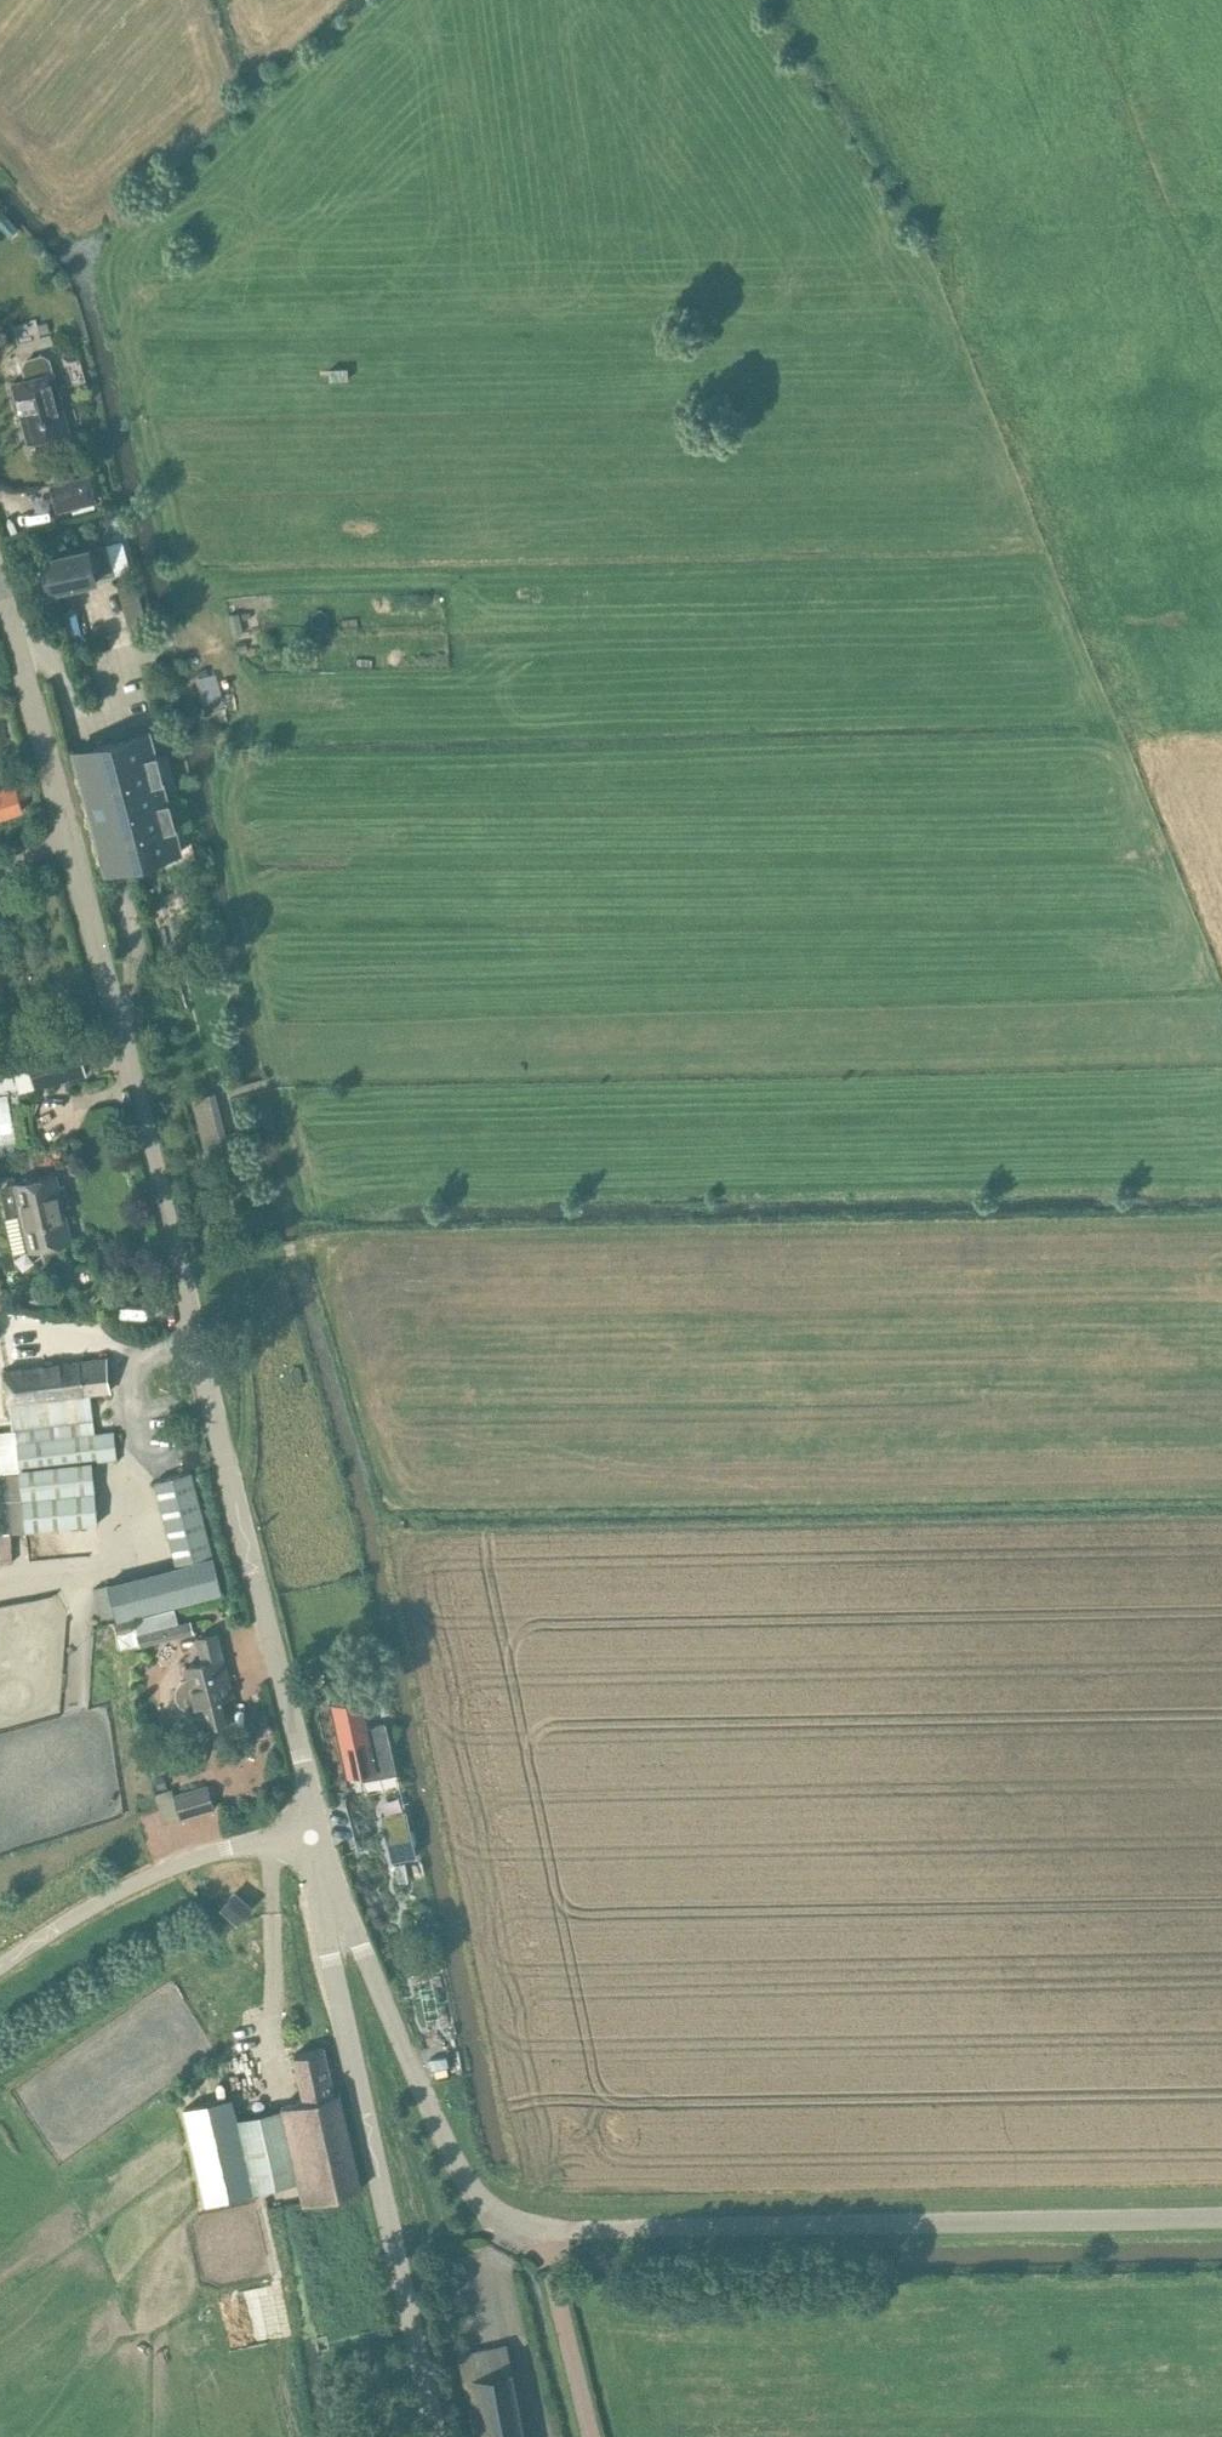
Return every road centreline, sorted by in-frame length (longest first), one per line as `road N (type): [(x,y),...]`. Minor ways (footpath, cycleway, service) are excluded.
road 1 (tertiary): [(0,586),(147,1130),(288,1702),(312,1835)]
road 2 (track): [(510,2227),(1221,2220)]
road 3 (tertiary): [(440,2436),(335,1989),(312,1835)]
road 4 (track): [(312,1835),(444,2139),(478,2201),(510,2227)]
road 5 (unclassified): [(0,1967),(87,1908),(171,1867),(312,1835)]

